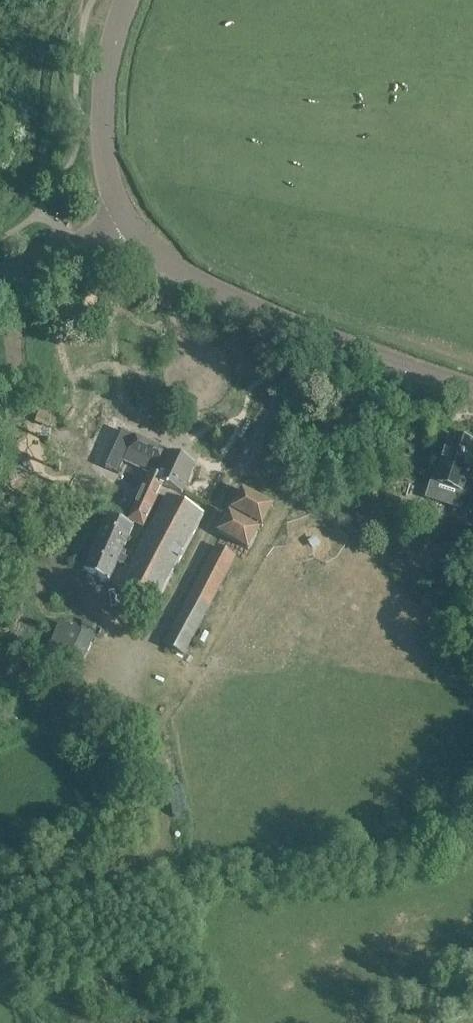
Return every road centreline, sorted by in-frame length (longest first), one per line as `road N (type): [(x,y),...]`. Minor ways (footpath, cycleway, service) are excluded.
road 1 (unclassified): [(472,387),(193,280),(155,252),(129,220)]
road 2 (unclassified): [(129,220),(110,174),(103,115),(126,0)]
road 3 (unclassified): [(0,272),(129,220)]

